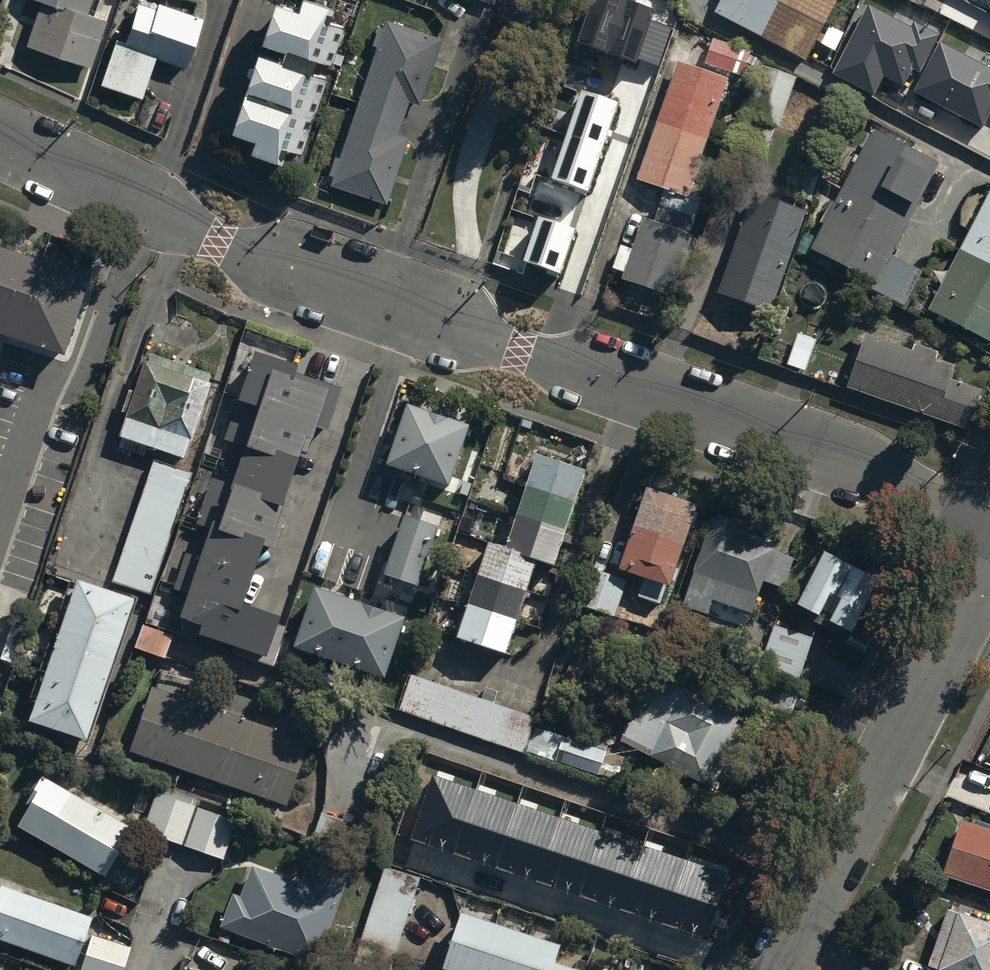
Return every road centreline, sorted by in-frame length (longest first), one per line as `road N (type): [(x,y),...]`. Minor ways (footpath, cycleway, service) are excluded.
road 1 (unclassified): [(989,515),(216,244),(0,148)]
road 2 (residential): [(780,969),(989,563)]

